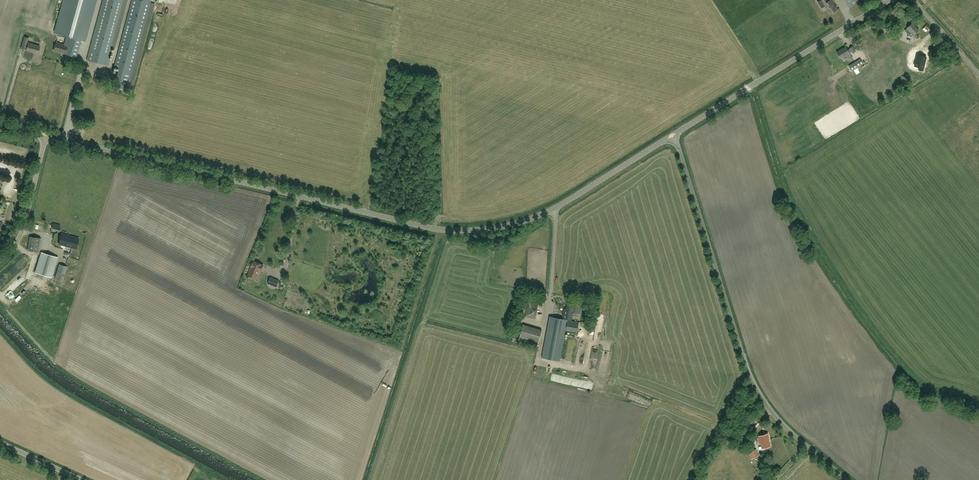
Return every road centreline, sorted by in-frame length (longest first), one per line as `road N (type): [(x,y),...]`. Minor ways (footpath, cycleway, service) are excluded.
road 1 (tertiary): [(675,135),(570,200),(471,231),(63,139)]
road 2 (unclassified): [(849,479),(801,442),(753,381),(675,135)]
road 3 (tertiary): [(675,135),(891,0)]
road 4 (unclassified): [(63,139),(100,0)]
road 5 (unclassified): [(0,262),(26,222),(46,135)]

